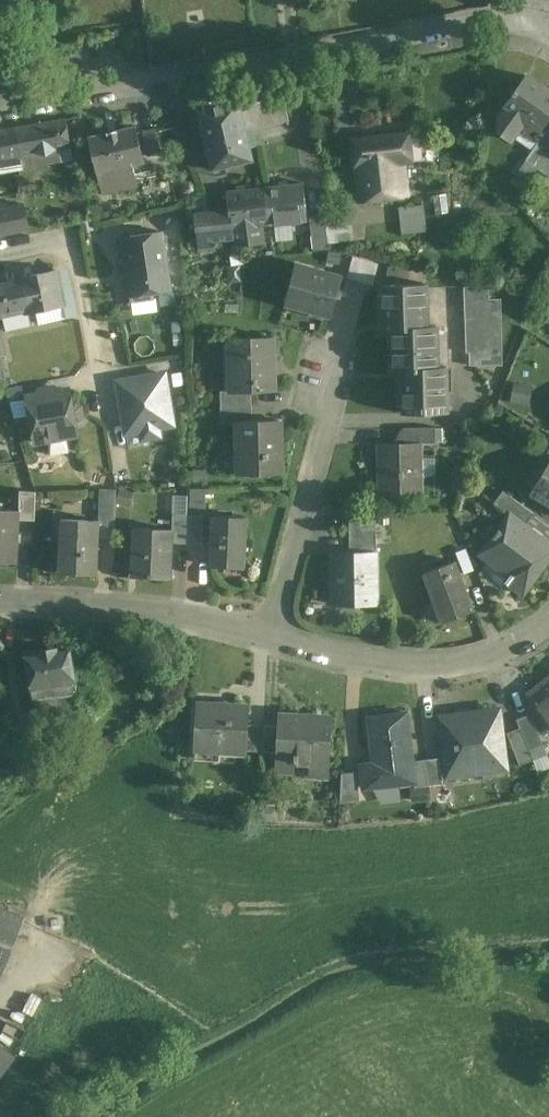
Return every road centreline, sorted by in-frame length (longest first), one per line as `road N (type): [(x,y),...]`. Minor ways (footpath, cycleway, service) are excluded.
road 1 (residential): [(0,113),(545,23)]
road 2 (residential): [(272,632),(421,665),(496,654),(548,620)]
road 3 (residential): [(0,601),(170,611),(272,632)]
road 4 (residential): [(331,369),(328,427),(272,632)]

